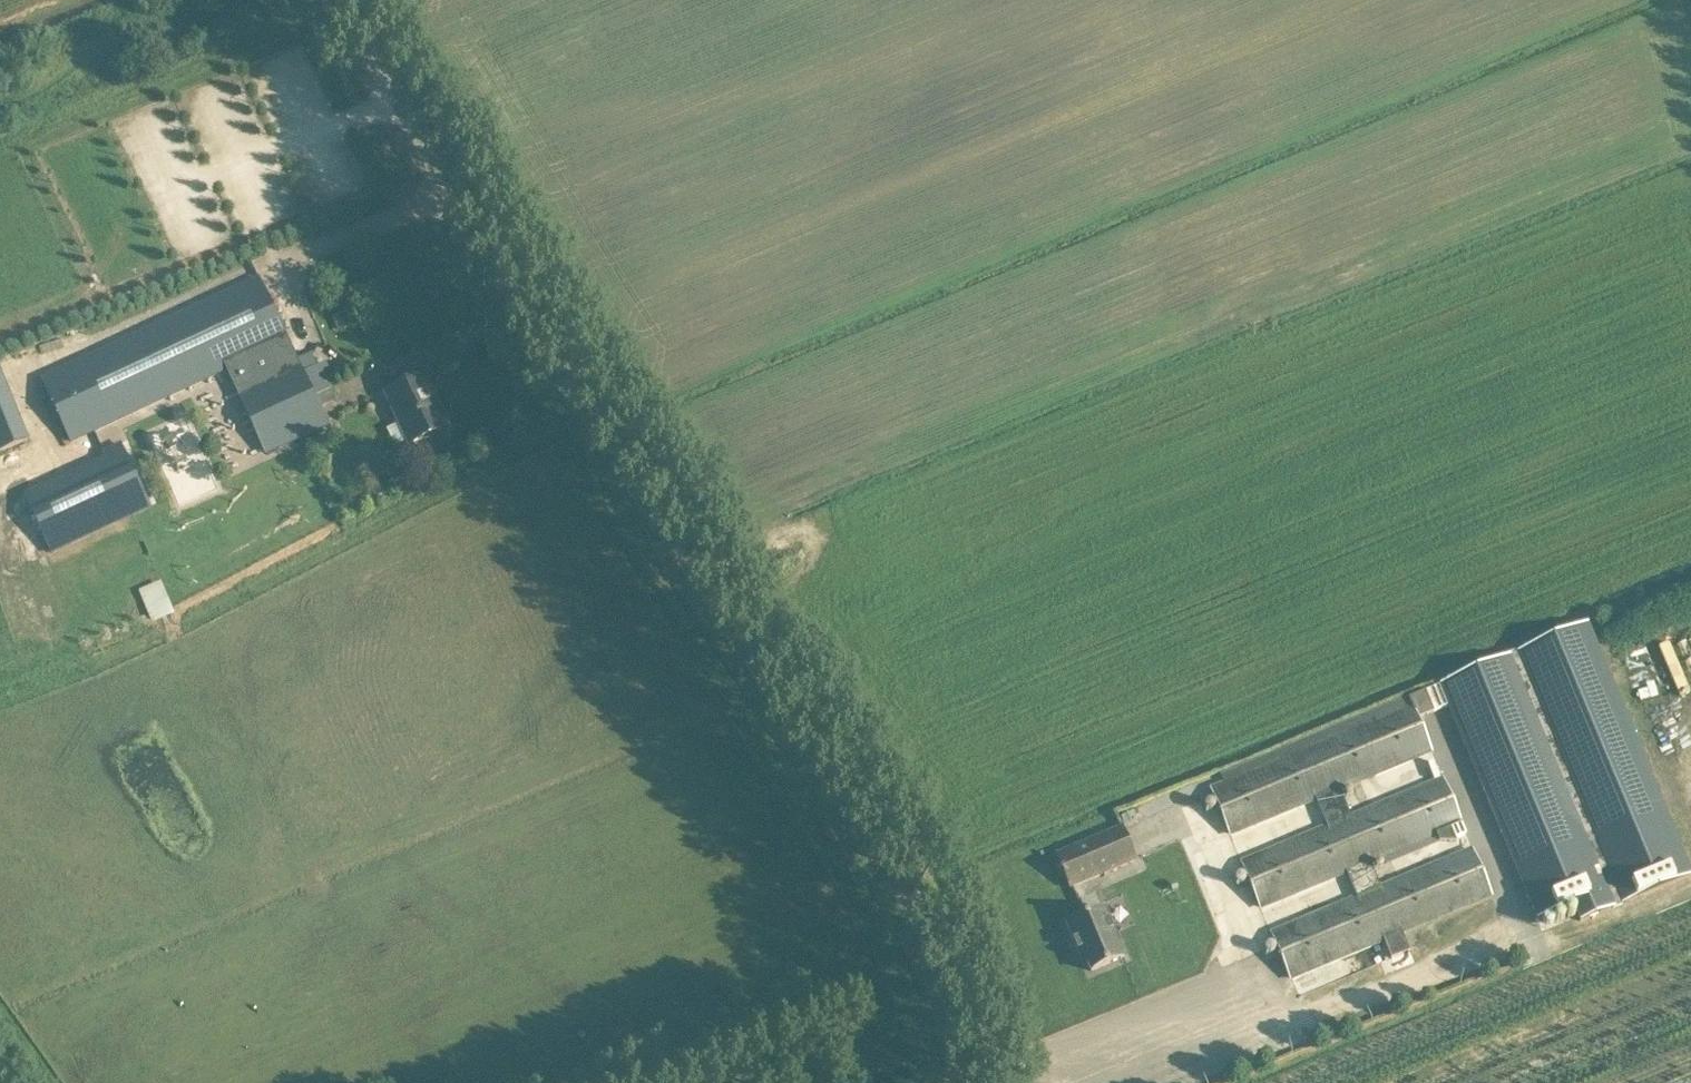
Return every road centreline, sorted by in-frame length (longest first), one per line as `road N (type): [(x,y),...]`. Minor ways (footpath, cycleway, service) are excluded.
road 1 (unclassified): [(961,1082),(884,877),(668,570),(334,0)]

